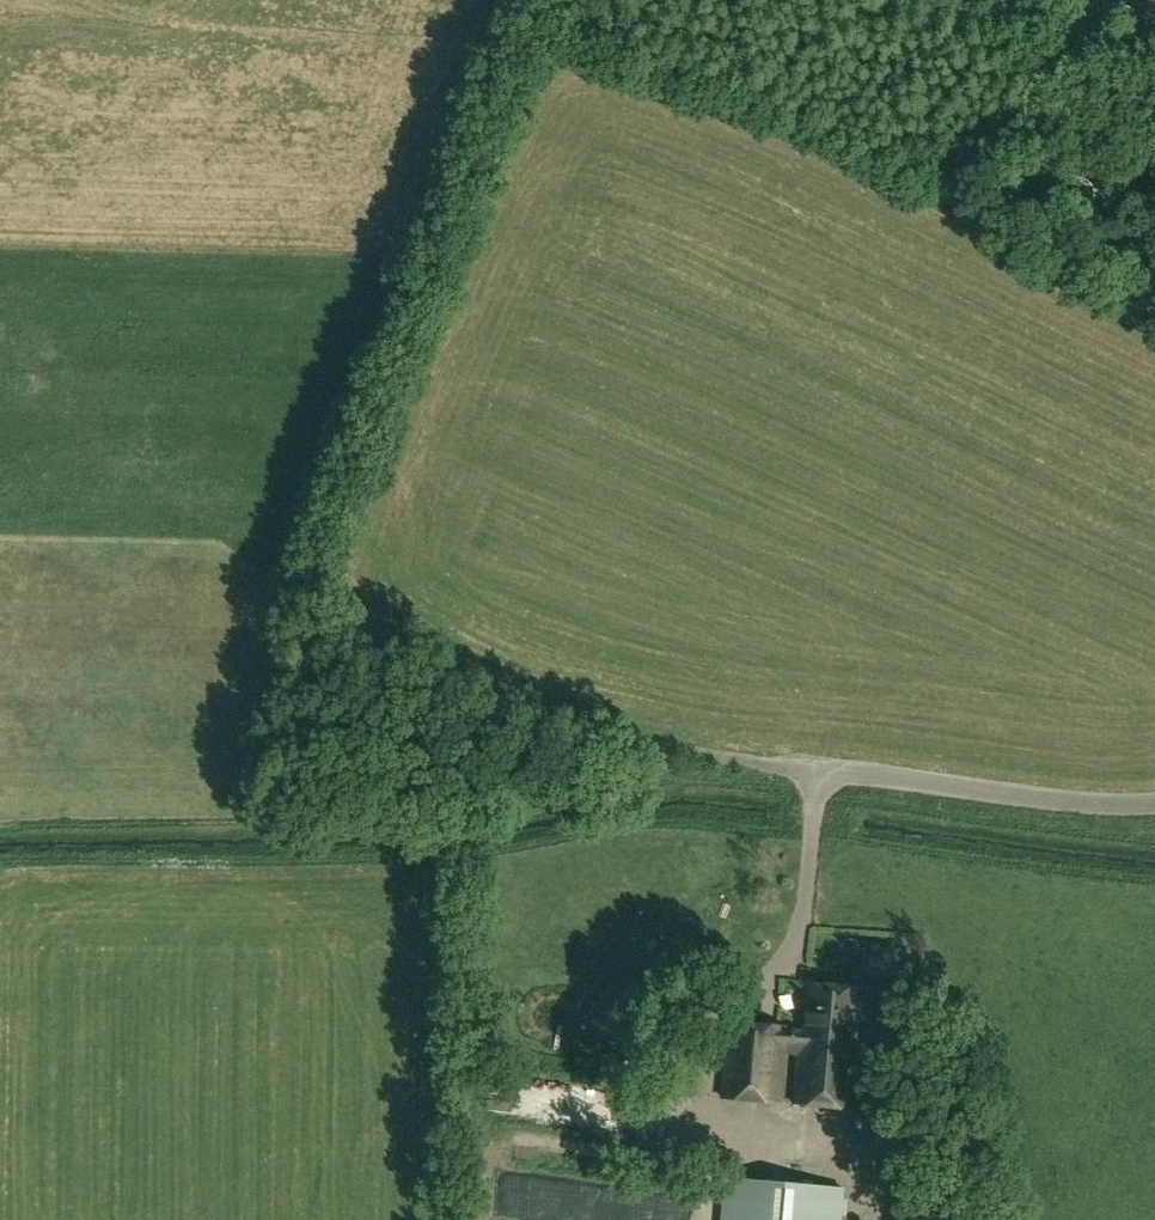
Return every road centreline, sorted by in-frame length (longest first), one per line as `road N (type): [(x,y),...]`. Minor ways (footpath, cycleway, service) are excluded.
road 1 (unclassified): [(701,752),(1091,804),(1154,804)]

